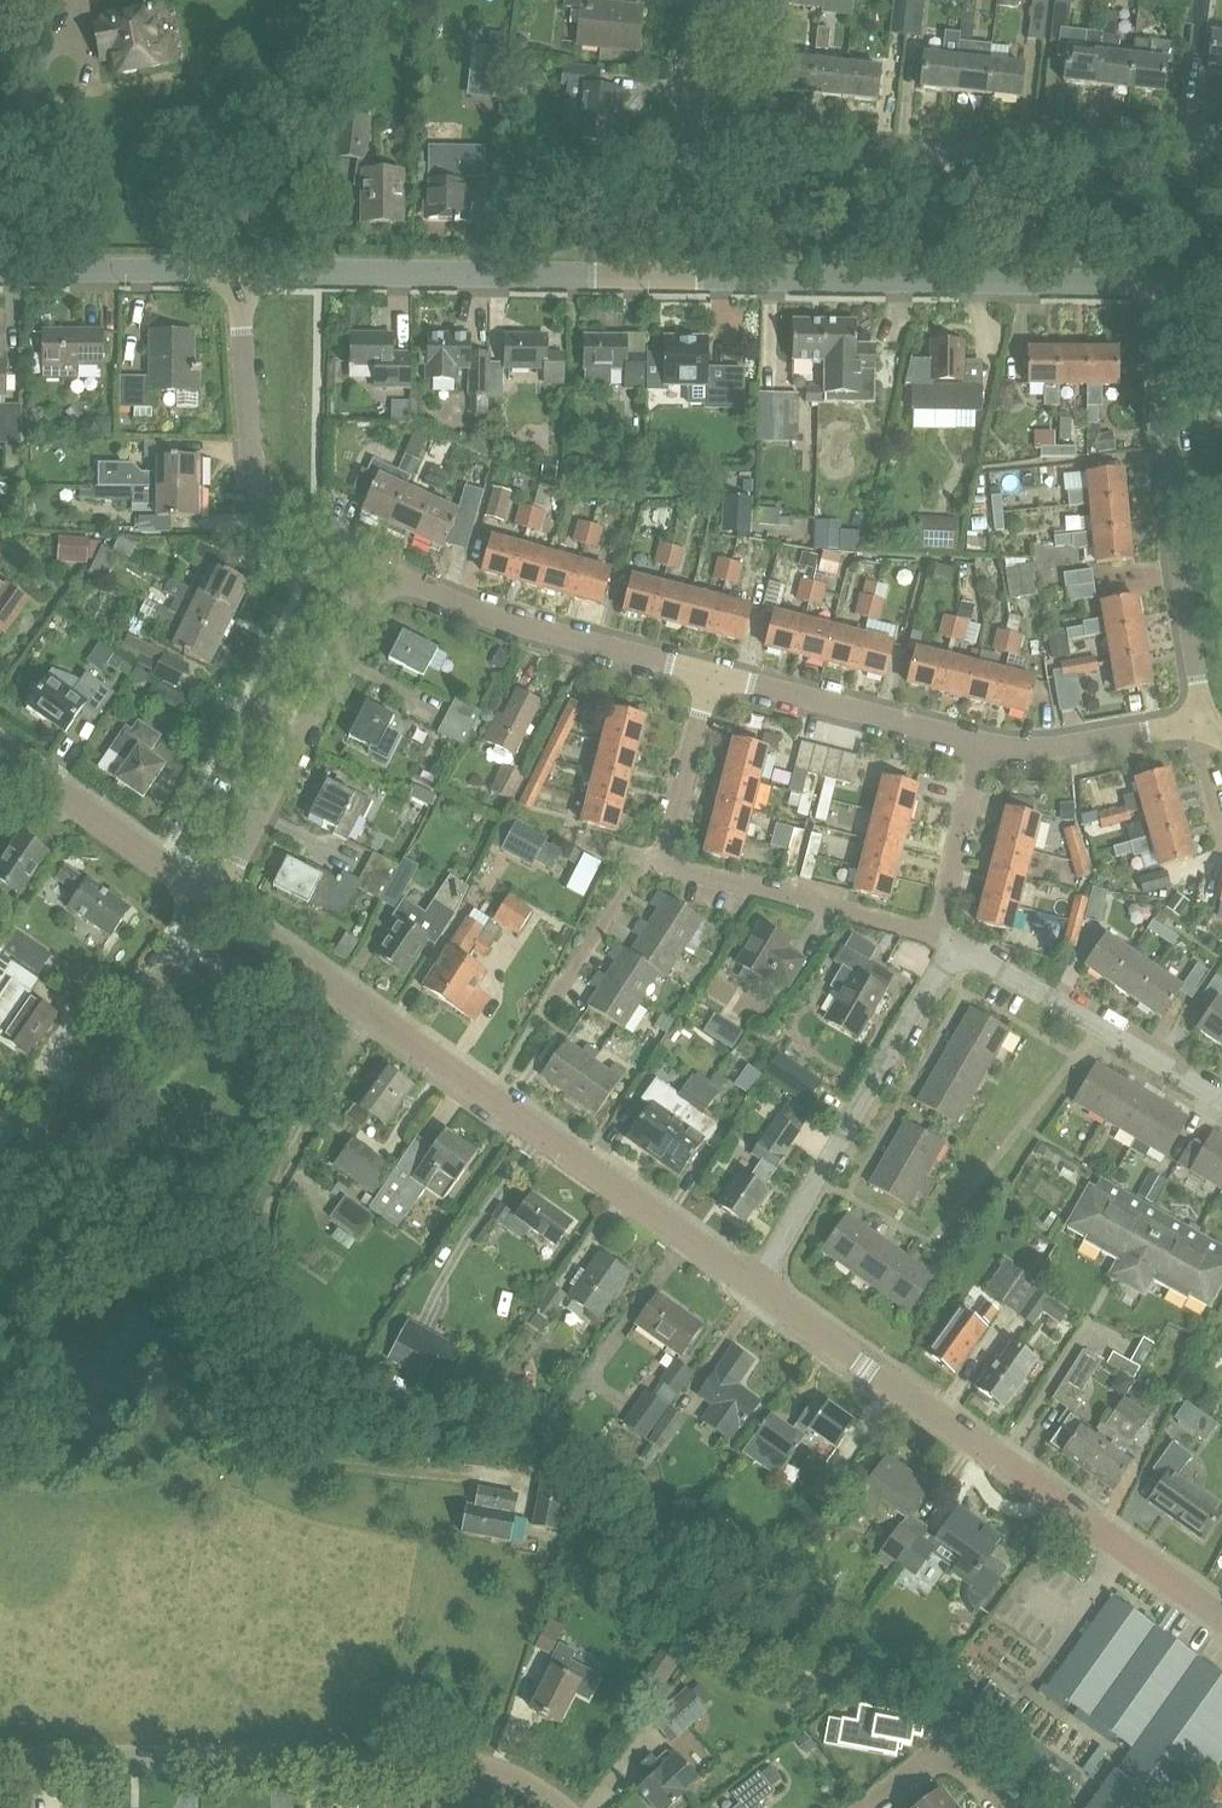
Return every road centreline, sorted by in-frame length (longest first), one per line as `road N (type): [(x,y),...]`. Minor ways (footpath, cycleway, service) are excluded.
road 1 (unclassified): [(752,1285),(210,903)]
road 2 (residential): [(0,1760),(447,1760),(474,1762),(566,1807)]
road 3 (unclassified): [(1221,1618),(752,1285)]
road 4 (residential): [(680,154),(1221,141)]
road 5 (unclassified): [(1155,283),(636,273)]
road 6 (residential): [(1197,728),(1155,283)]
road 7 (unclassified): [(636,273),(241,272)]
road 8 (residential): [(752,1285),(961,950)]
road 9 (residential): [(210,903),(383,571)]
road 10 (residential): [(383,571),(293,526),(260,492),(241,272)]
road 11 (residential): [(0,1206),(210,903)]
road 12 (residential): [(710,673),(489,614),(383,571)]
road 13 (residential): [(1221,1098),(961,950)]
road 14 (residential): [(987,744),(710,673)]
road 15 (residential): [(935,938),(660,864)]
road 16 (unclassified): [(210,903),(0,753)]
road 17 (unclassified): [(241,272),(0,271)]
road 18 (residential): [(1197,728),(1011,750),(987,744)]
road 19 (residential): [(935,938),(987,744)]
road 20 (residential): [(660,864),(710,673)]
road 21 (residential): [(999,1807),(961,1757),(932,1758),(870,1807)]
road 22 (residential): [(643,859),(557,994)]
road 23 (residential): [(680,154),(703,0)]
road 24 (residential): [(636,273),(680,154)]

